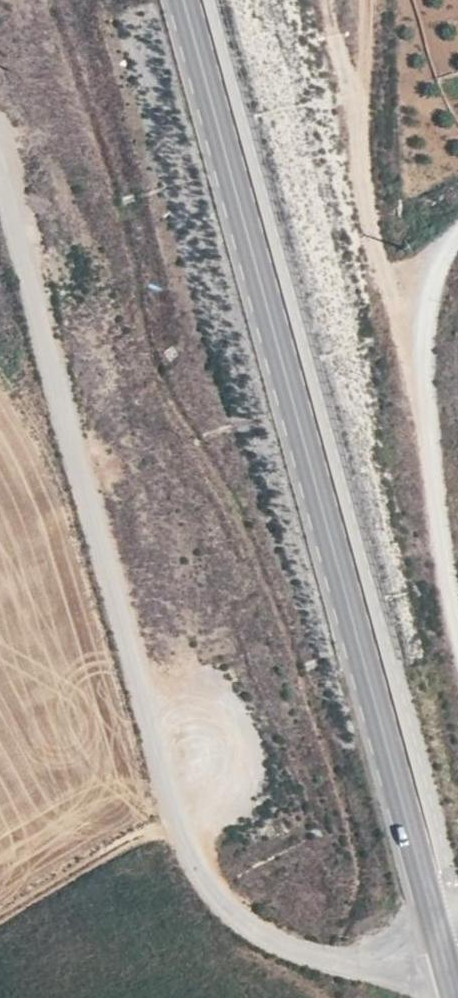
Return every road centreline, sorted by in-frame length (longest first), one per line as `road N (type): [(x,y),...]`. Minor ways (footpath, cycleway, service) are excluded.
road 1 (track): [(445,951),(397,963),(316,959),(233,917),(192,858),(0,166)]
road 2 (tertiary): [(437,925),(185,0)]
road 3 (unclassified): [(457,606),(428,412),(429,284),(457,234)]

